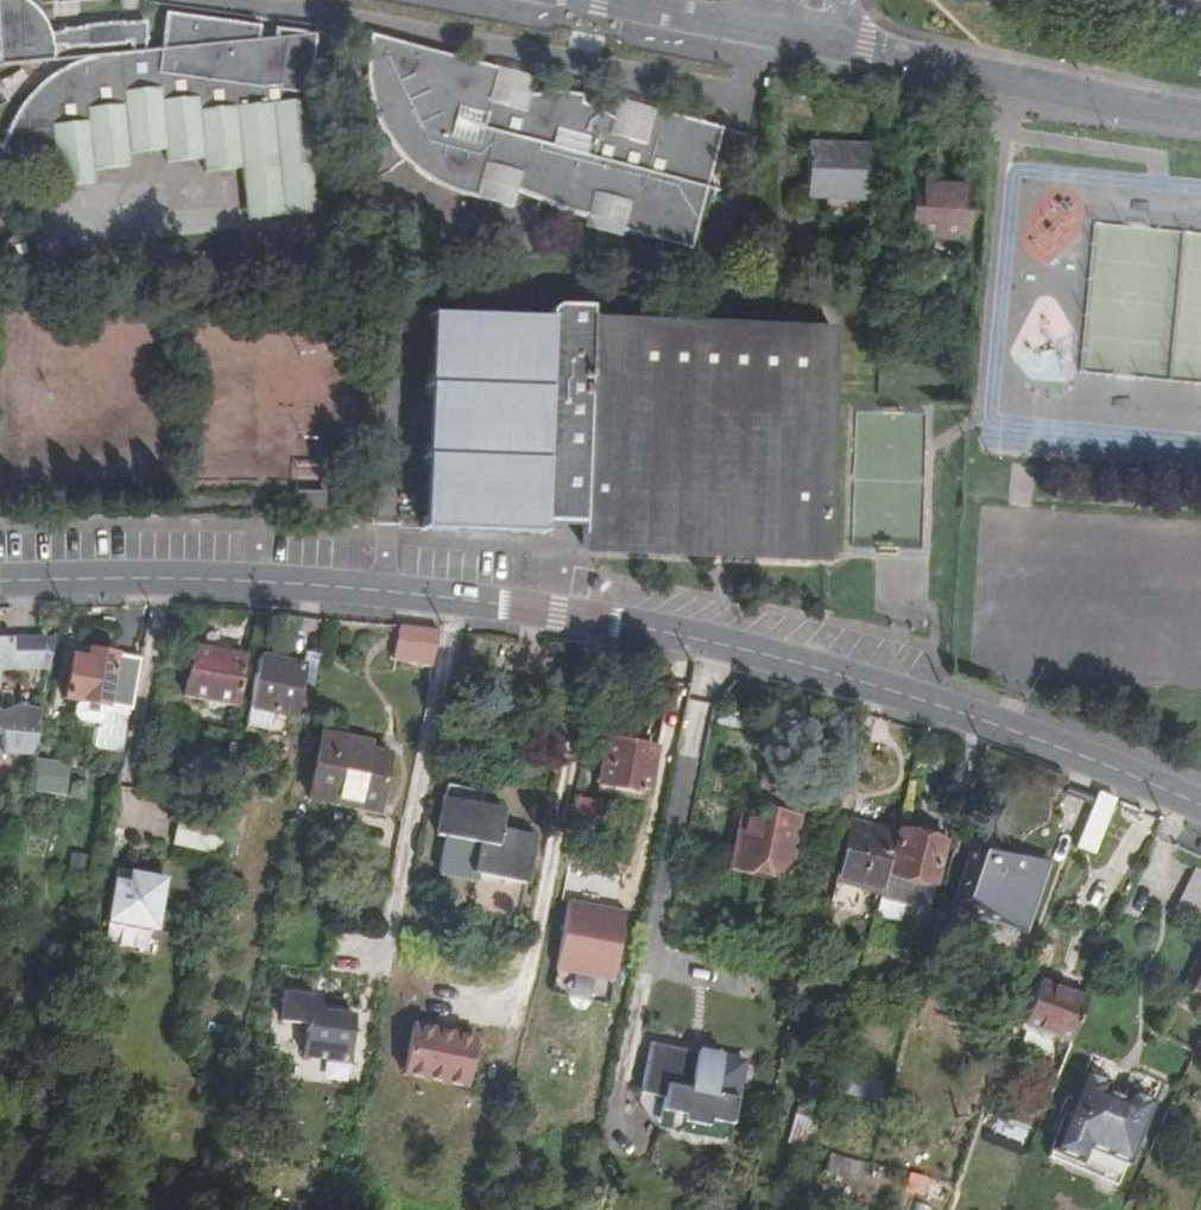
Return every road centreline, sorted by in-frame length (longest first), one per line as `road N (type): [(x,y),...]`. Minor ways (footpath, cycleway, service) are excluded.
road 1 (tertiary): [(0,579),(243,580),(555,612),(770,655),(979,717),(1200,806)]
road 2 (tertiary): [(803,38),(1200,121)]
road 3 (tertiary): [(604,0),(803,38)]

